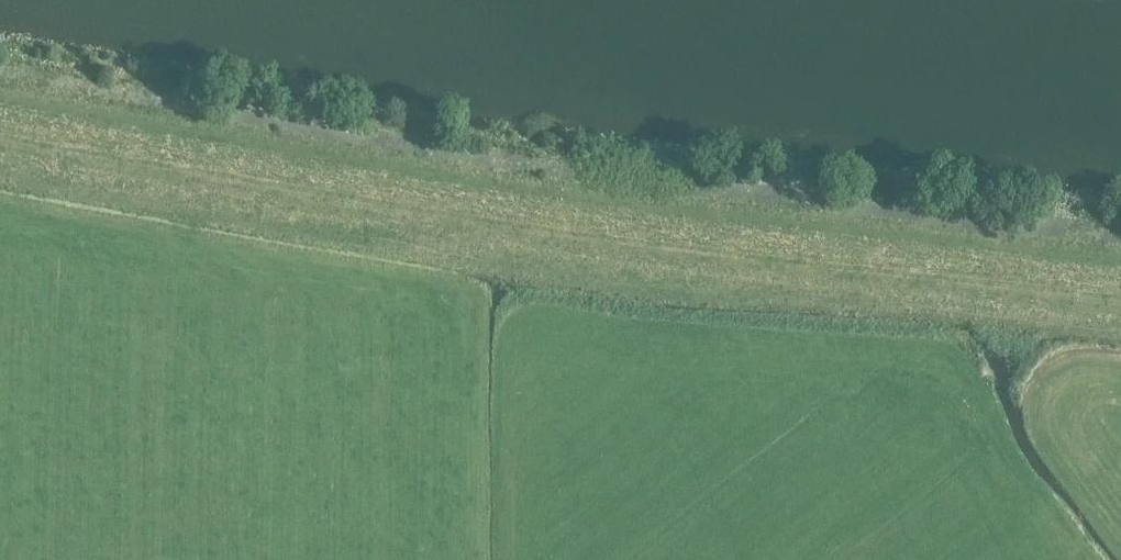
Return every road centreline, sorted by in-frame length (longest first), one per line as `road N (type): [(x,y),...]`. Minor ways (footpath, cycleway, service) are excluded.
road 1 (track): [(0,142),(739,261),(1120,309)]

